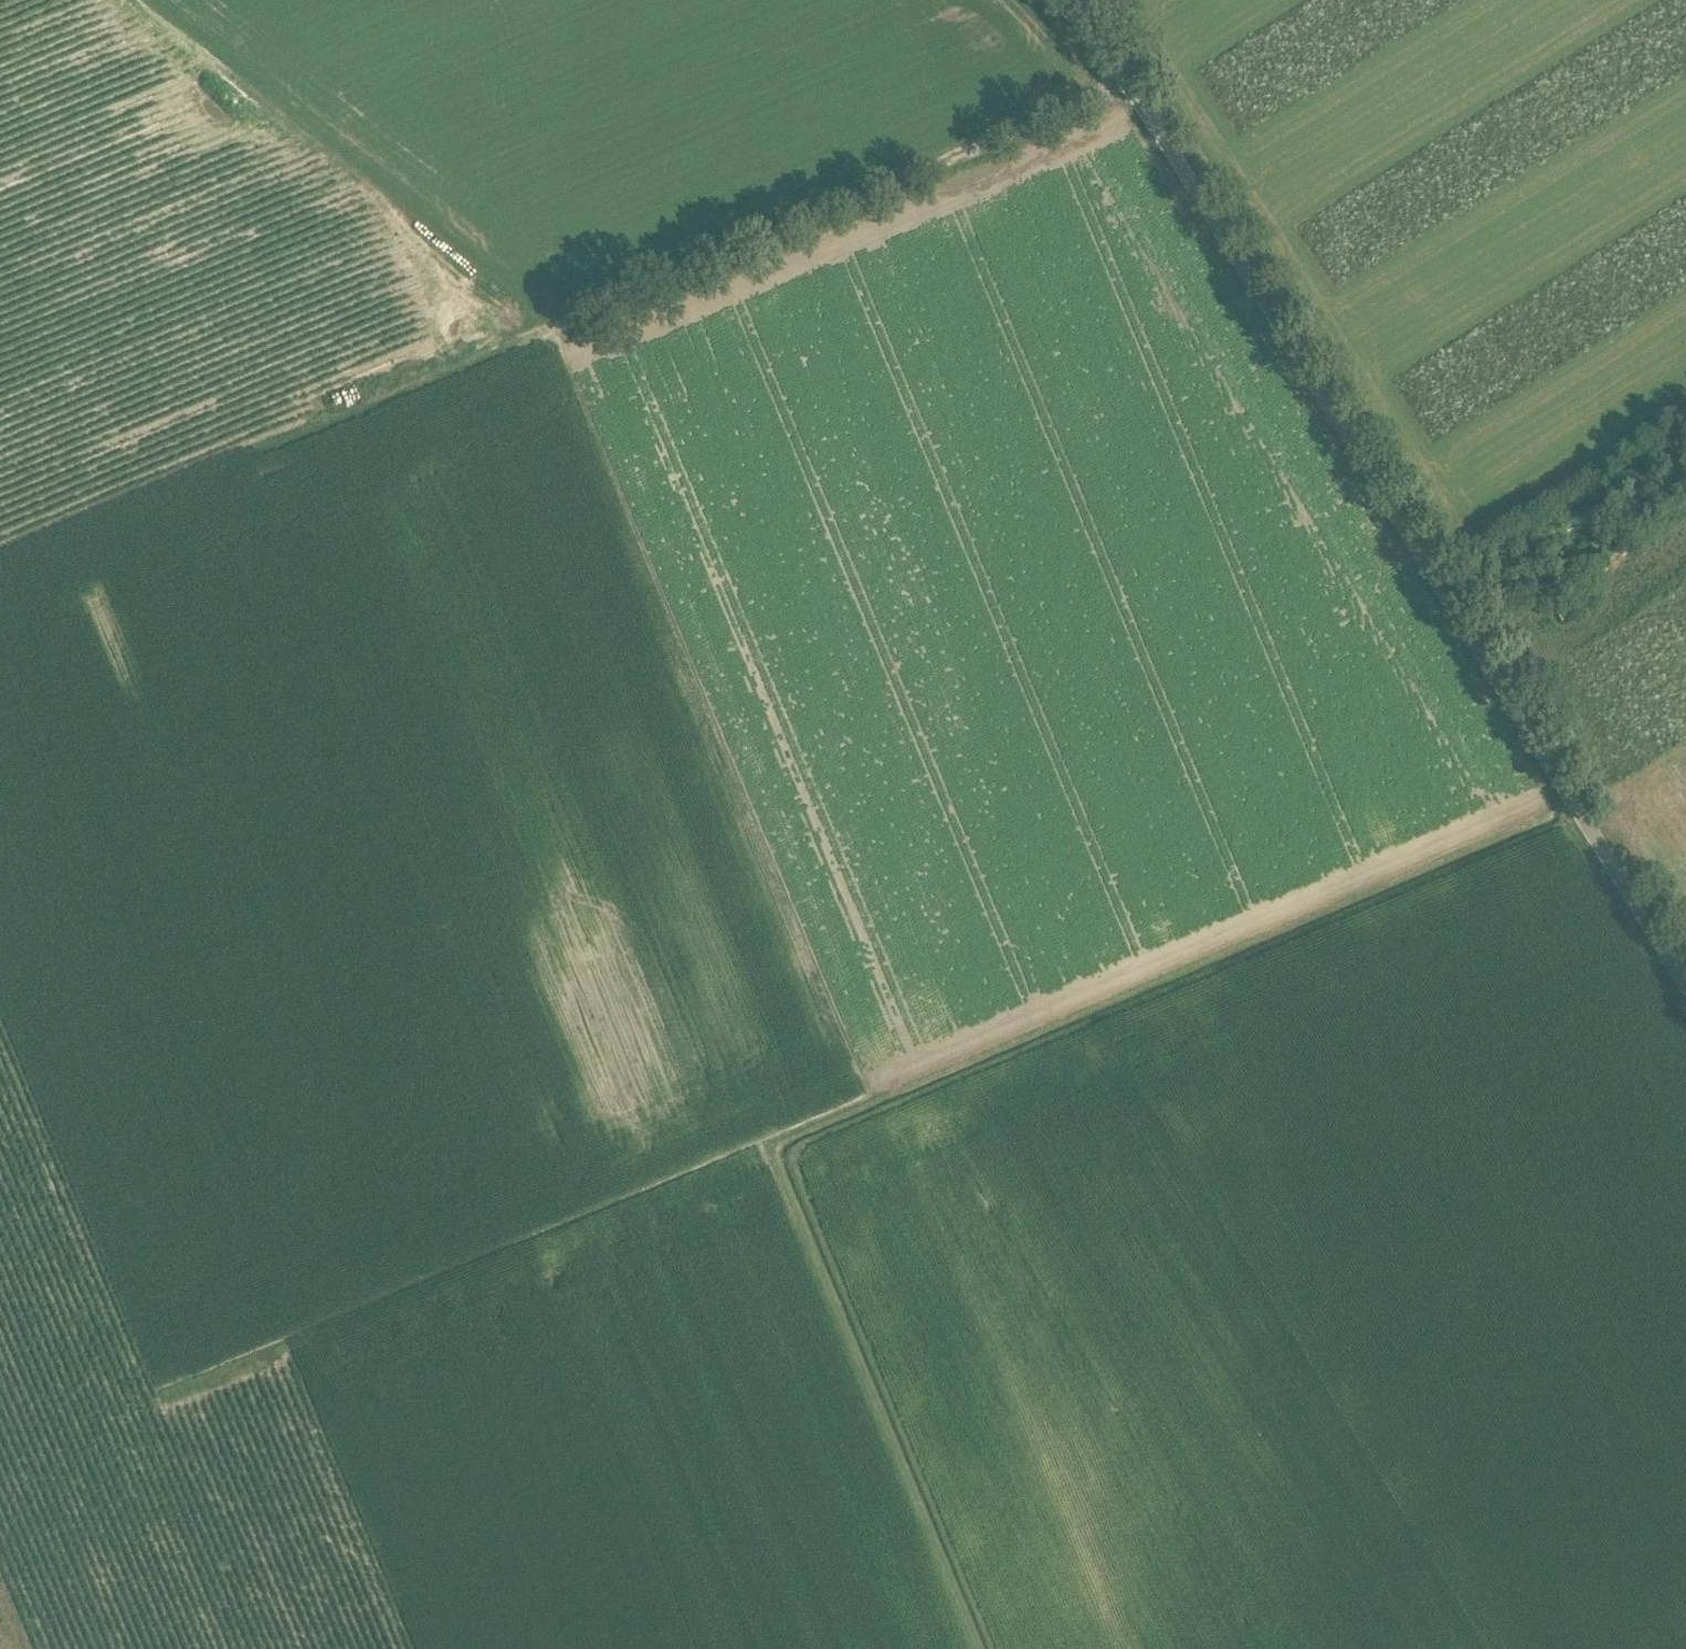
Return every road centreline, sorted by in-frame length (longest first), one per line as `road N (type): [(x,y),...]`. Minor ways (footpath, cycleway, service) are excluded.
road 1 (unclassified): [(1685,984),(1127,83),(1060,0)]
road 2 (track): [(275,445),(1127,83)]

